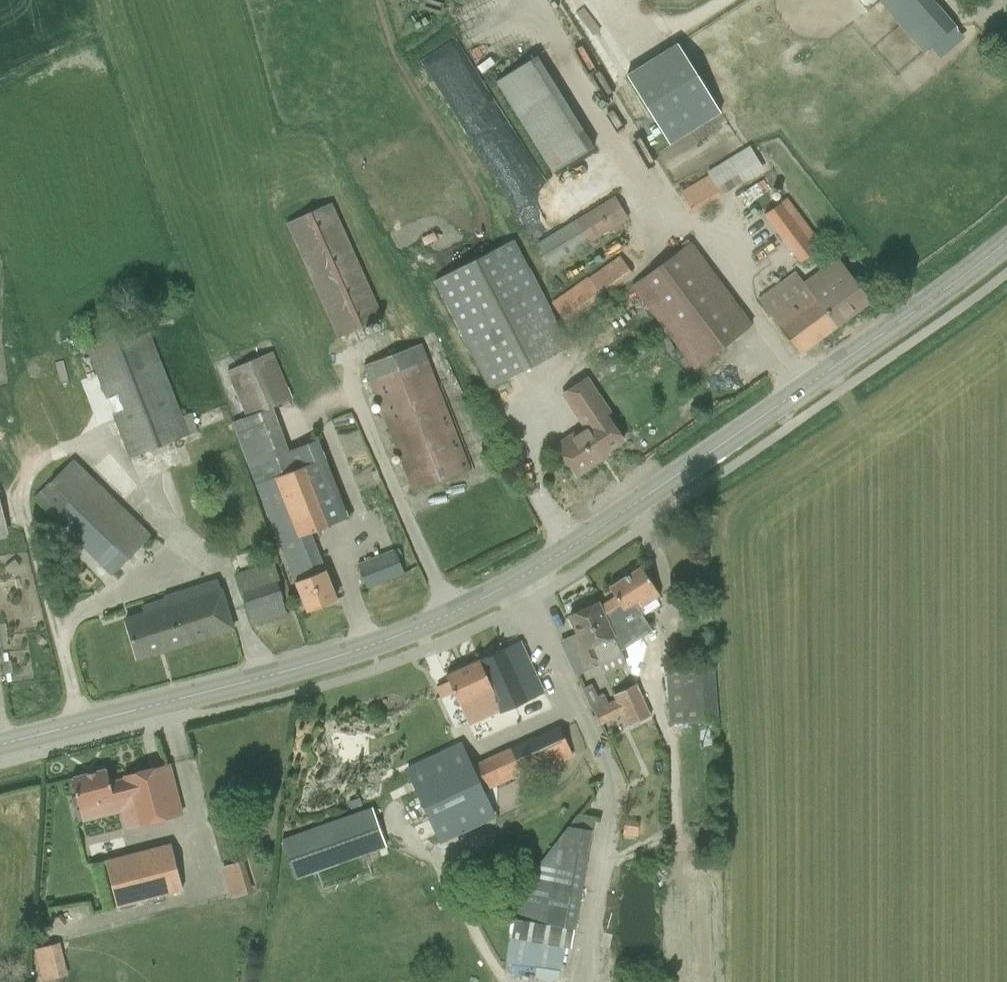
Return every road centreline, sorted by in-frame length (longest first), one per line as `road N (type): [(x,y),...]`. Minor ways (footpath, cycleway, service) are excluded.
road 1 (secondary): [(0,744),(358,649),(480,599),(576,543),(1006,241)]

